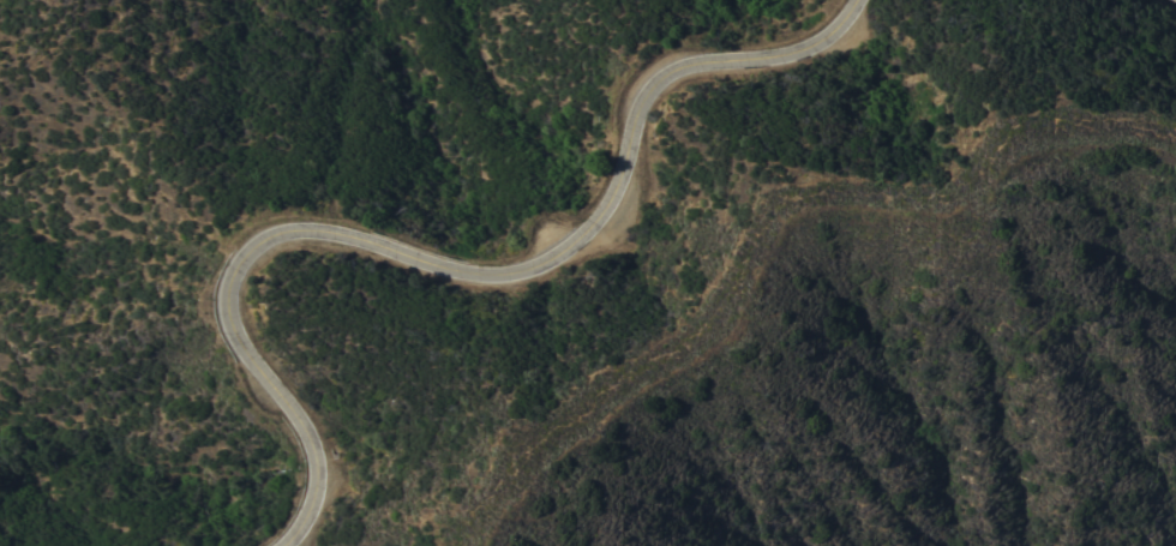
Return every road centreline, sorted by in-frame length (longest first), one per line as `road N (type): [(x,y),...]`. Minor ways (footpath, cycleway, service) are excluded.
road 1 (residential): [(858,0),(834,30),(804,48),(691,62),(655,82),(631,122),(605,209),(553,258),(474,275),(318,230),(268,238),(250,251),(226,310),(242,352),(312,456),(310,496),(282,545)]

